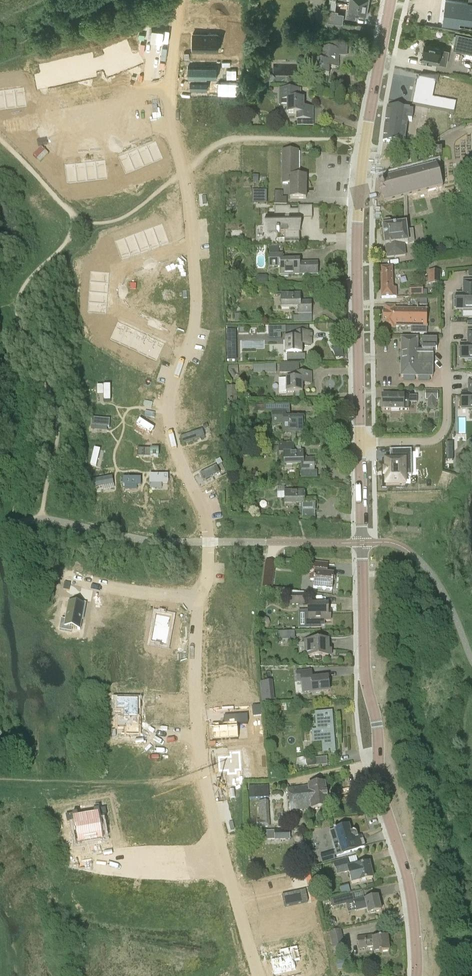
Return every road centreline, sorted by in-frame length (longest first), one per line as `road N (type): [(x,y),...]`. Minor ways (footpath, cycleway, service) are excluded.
road 1 (tertiary): [(358,441),(361,170),(392,0)]
road 2 (tertiary): [(418,975),(413,898),(367,676),(364,543)]
road 3 (residential): [(223,857),(195,716),(200,597)]
road 4 (residential): [(200,597),(208,577),(208,527),(168,416),(187,348)]
road 5 (residential): [(187,348),(112,313),(115,267),(192,239)]
road 6 (residential): [(358,441),(425,442),(443,434),(447,330)]
road 7 (residential): [(74,862),(223,857)]
road 8 (residential): [(65,574),(200,597)]
road 9 (residential): [(192,239),(167,110)]
road 10 (residential): [(42,136),(167,110)]
road 11 (residential): [(259,975),(223,857)]

